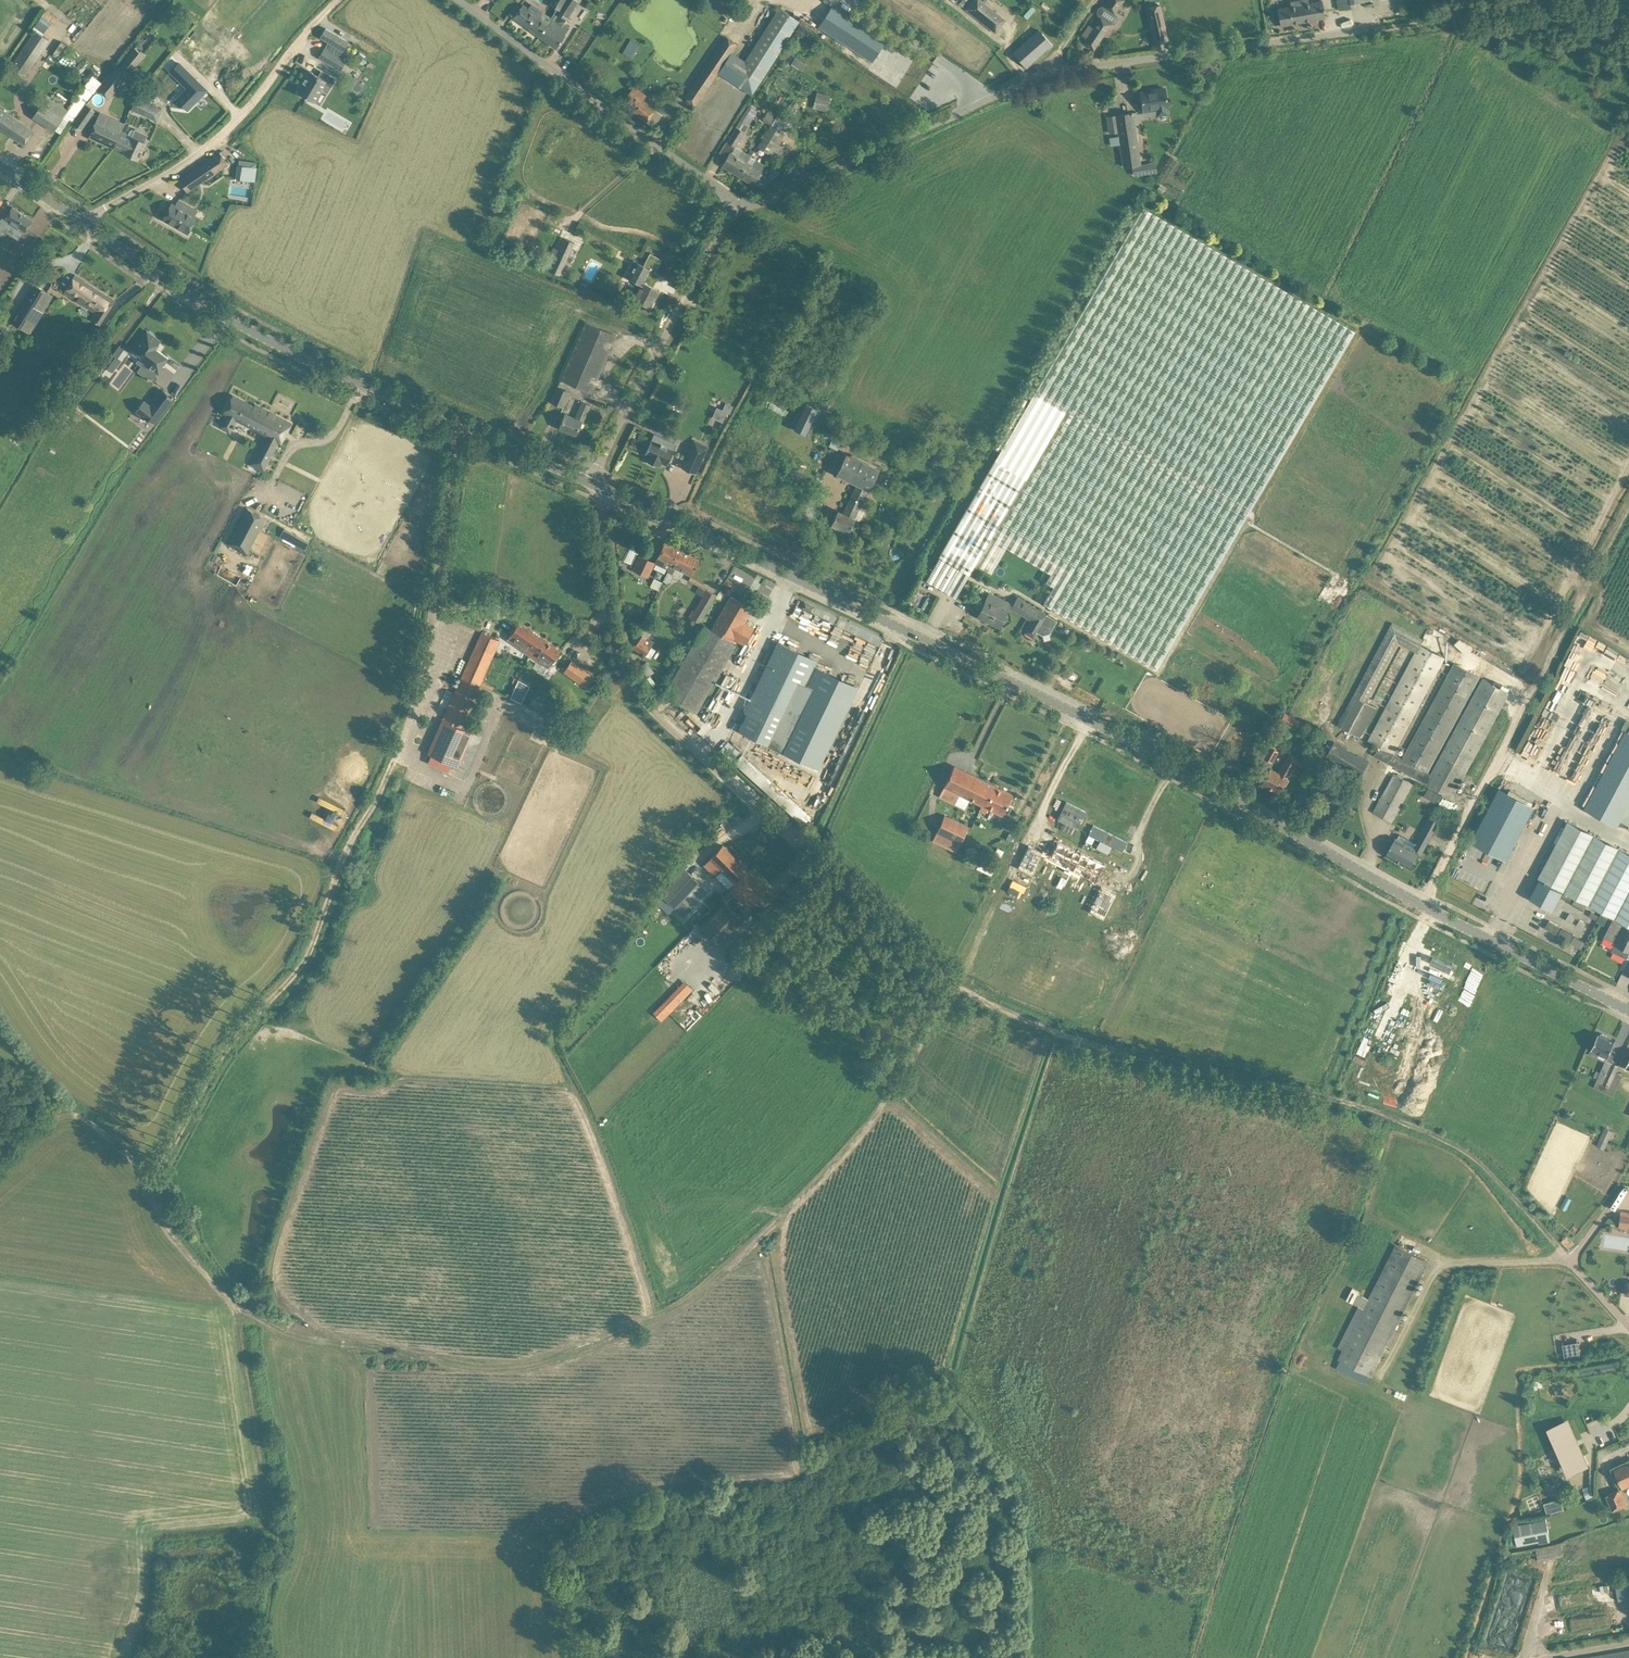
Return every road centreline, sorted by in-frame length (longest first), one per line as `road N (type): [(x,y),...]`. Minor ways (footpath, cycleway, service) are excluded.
road 1 (tertiary): [(1416,904),(1106,728),(599,488)]
road 2 (residential): [(735,206),(1051,73),(1376,29)]
road 3 (track): [(153,1172),(221,1061),(305,966),(395,749)]
road 4 (unclassified): [(833,872),(636,690),(605,592),(599,488)]
road 5 (track): [(1628,505),(1425,895)]
road 6 (tertiary): [(458,426),(238,324),(86,225)]
road 7 (unclassified): [(735,206),(458,0)]
road 8 (track): [(265,1657),(296,1526),(263,1321)]
road 9 (unclassified): [(338,0),(227,133),(86,225)]
road 10 (unclassified): [(395,749),(417,686),(458,426)]
road 11 (unclassified): [(599,488),(605,453),(735,206)]
road 12 (track): [(1325,1097),(1471,1153),(1558,1248)]
road 13 (tertiary): [(1628,1013),(1416,904)]
road 14 (track): [(1376,29),(1542,2)]
road 15 (track): [(833,872),(957,980)]
road 16 (tertiary): [(599,488),(458,426)]

